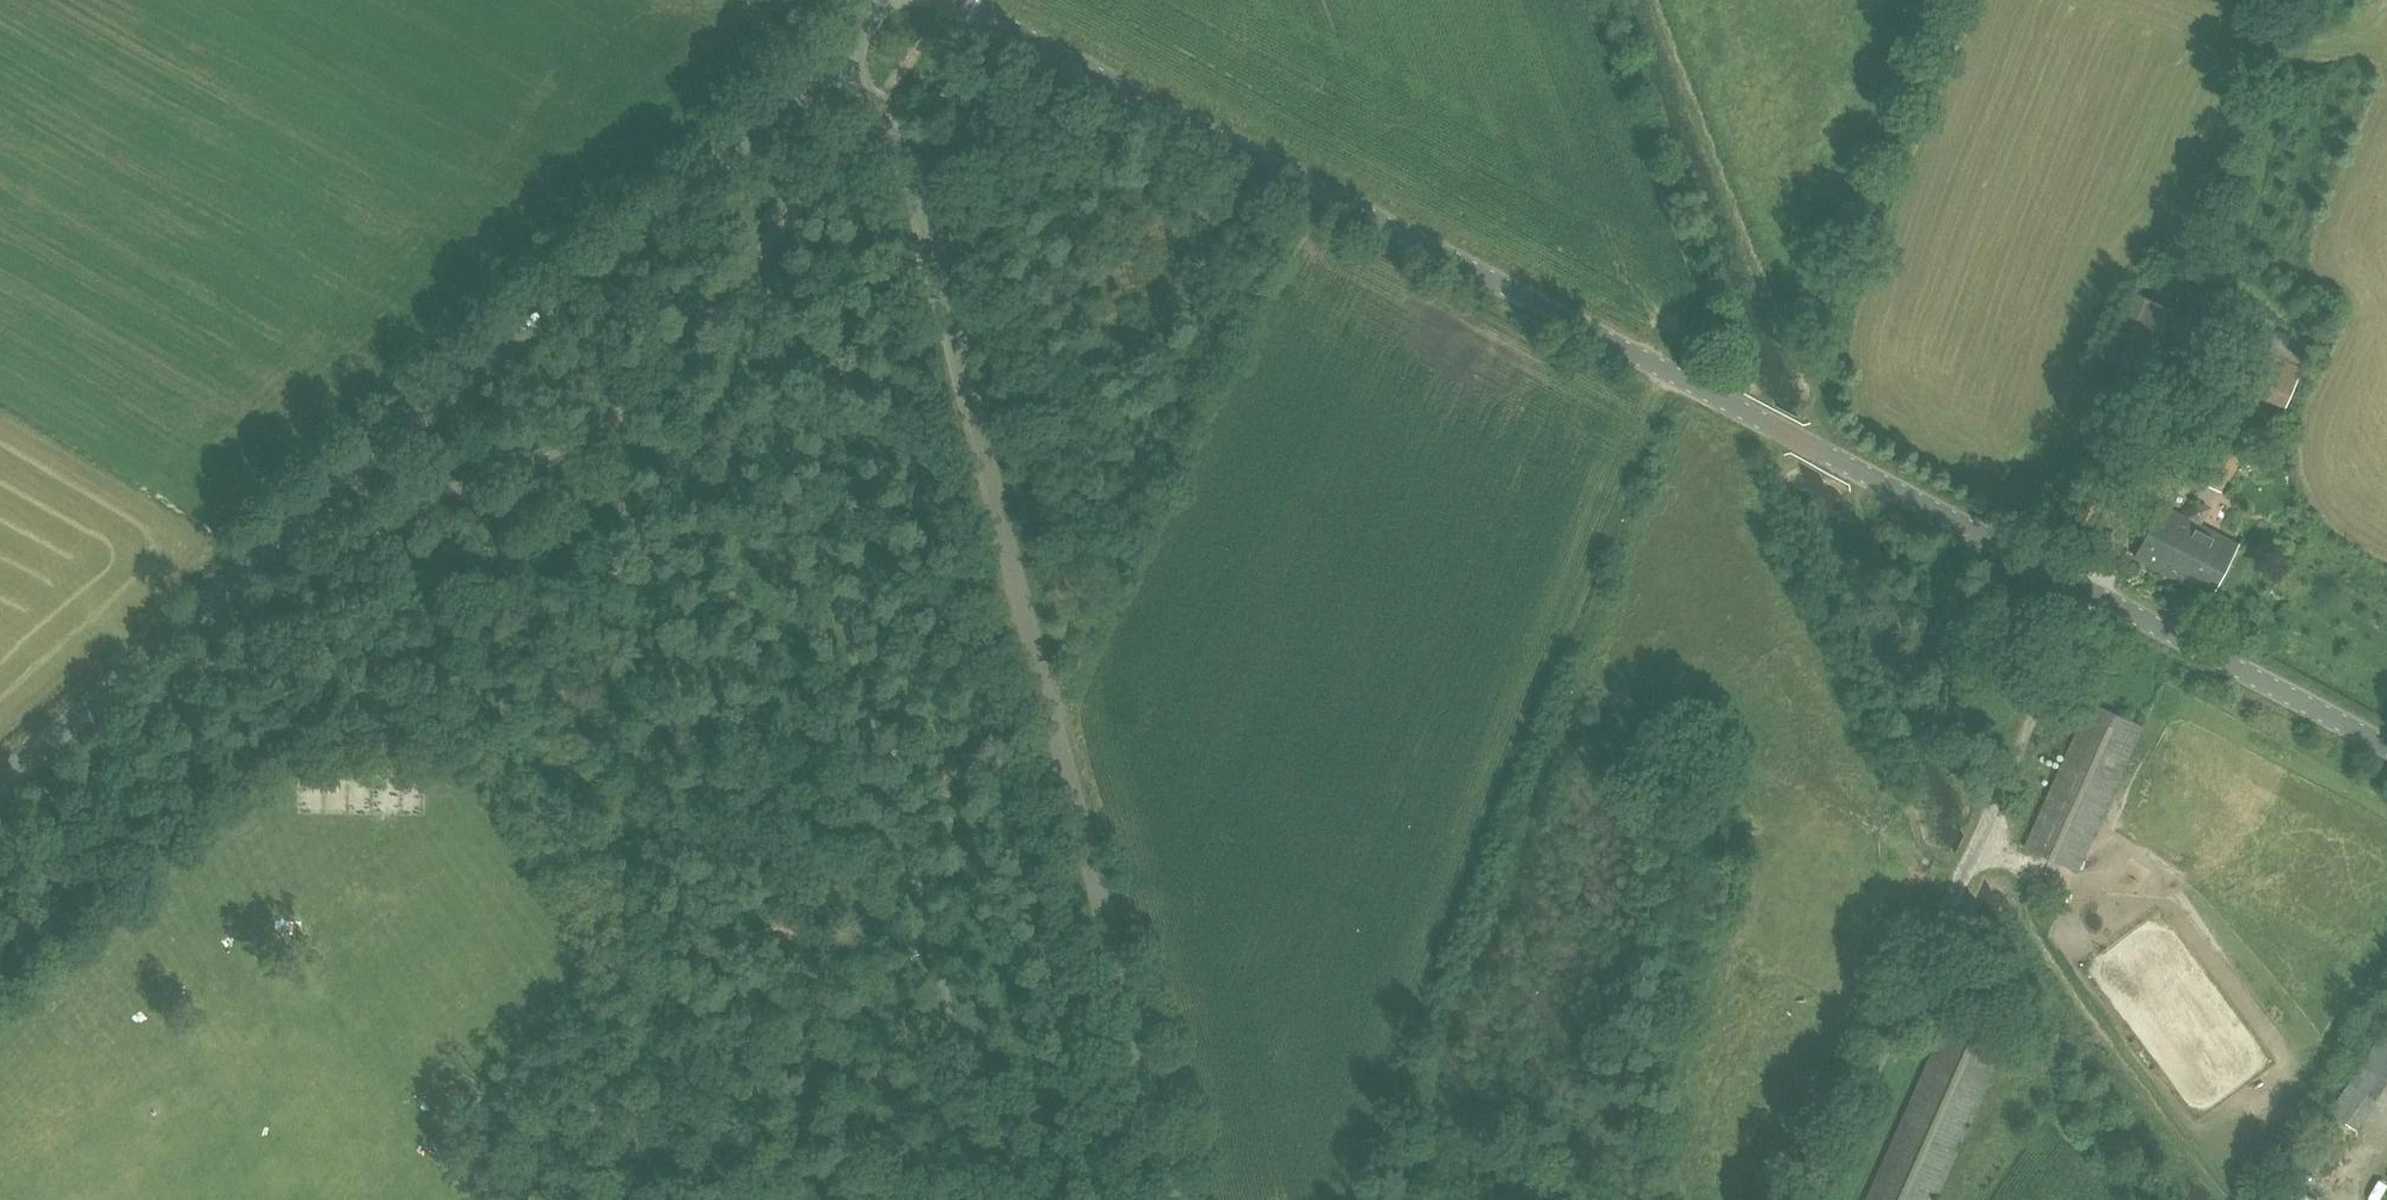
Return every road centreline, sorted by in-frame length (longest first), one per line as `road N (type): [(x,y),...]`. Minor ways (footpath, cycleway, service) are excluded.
road 1 (tertiary): [(2386,750),(958,2)]
road 2 (unclassified): [(1181,1199),(927,222),(894,134),(839,57)]
road 3 (unclassified): [(0,769),(839,57)]
road 4 (track): [(1805,1199),(2094,596)]

